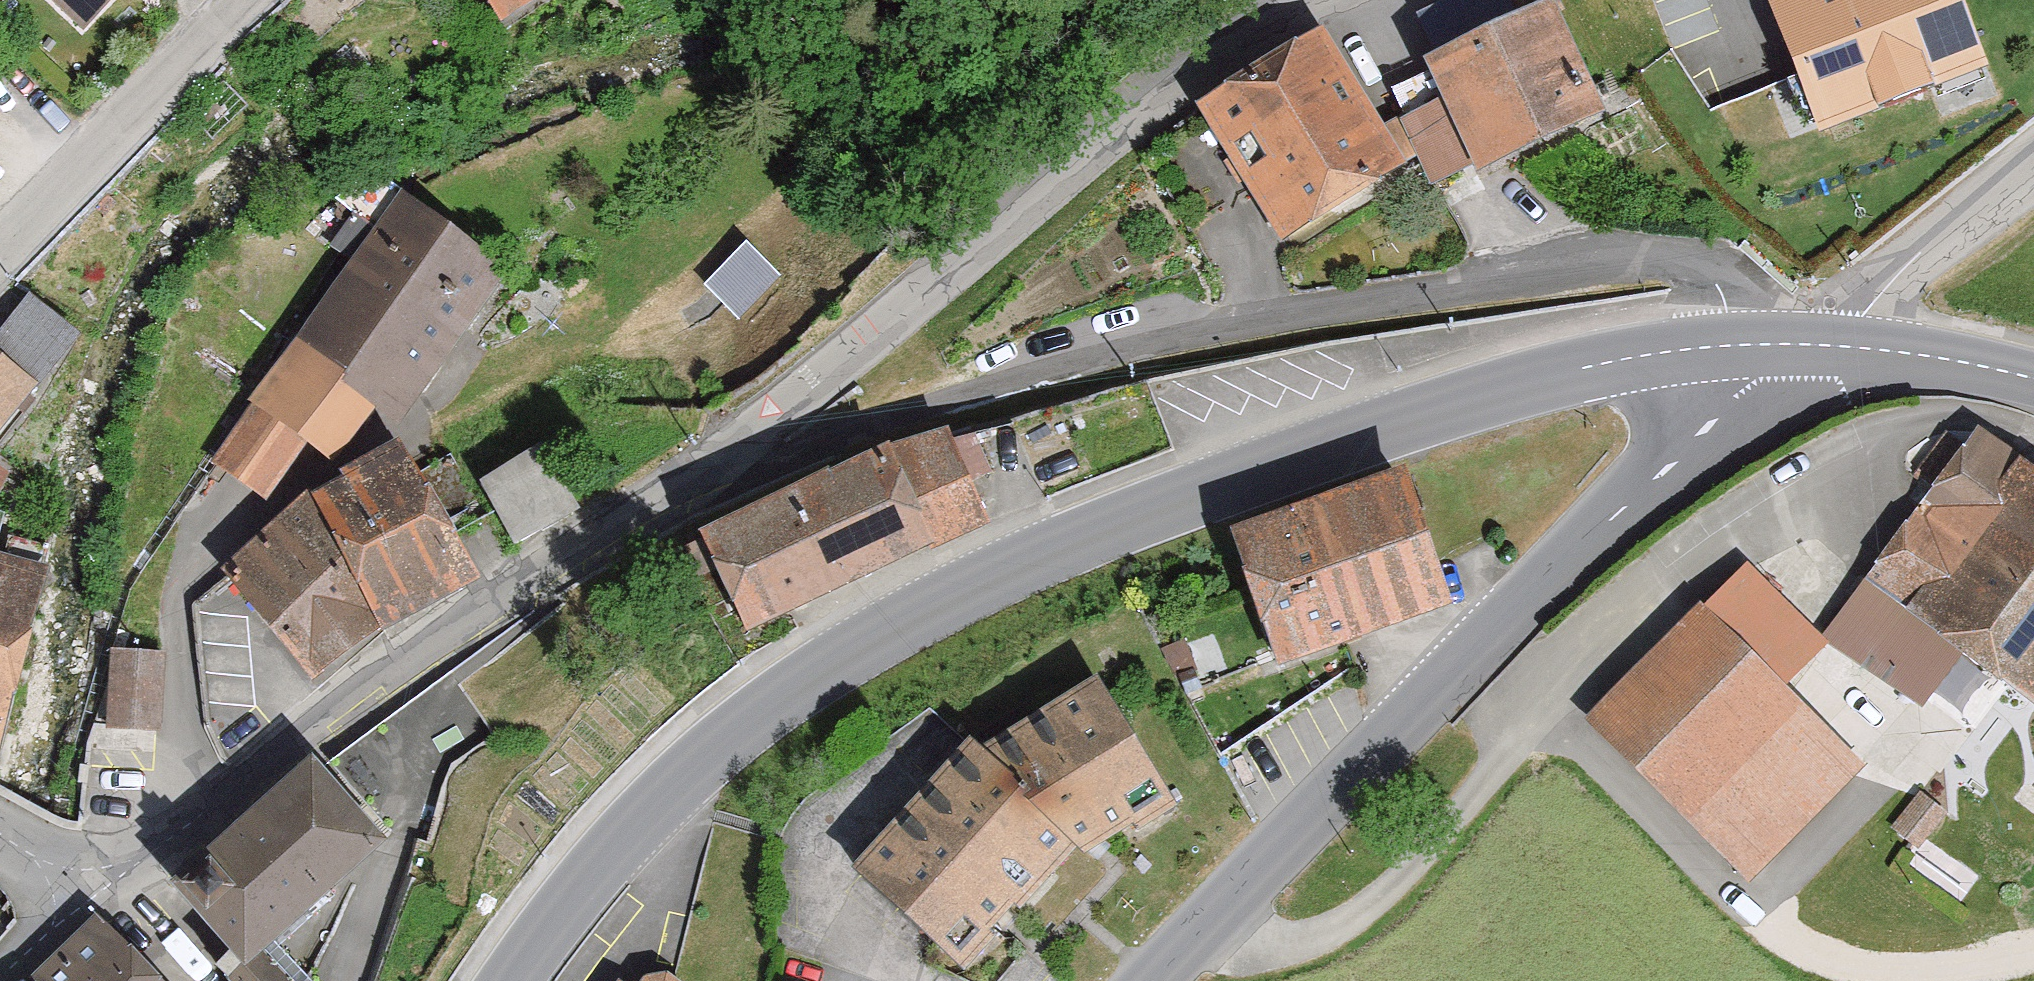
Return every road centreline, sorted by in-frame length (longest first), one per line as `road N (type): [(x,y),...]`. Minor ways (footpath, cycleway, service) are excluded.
road 1 (secondary): [(1733,344),(1572,369),(1467,399),(996,573),(876,636),(758,716),(641,818),(509,980)]
road 2 (residential): [(704,465),(735,470),(779,462),(923,414),(1267,324),(1633,258),(1686,262),(1714,281),(1733,344)]
road 3 (tertiary): [(1155,980),(1752,380),(1733,344)]
road 4 (residential): [(704,465),(1118,130),(1313,0)]
road 5 (unclassified): [(86,903),(543,574)]
road 6 (tertiary): [(250,0),(0,251)]
road 7 (track): [(2033,956),(1886,971),(1836,962),(1751,913)]
road 8 (residential): [(1853,347),(1860,316),(1908,263),(2033,168)]
road 9 (residential): [(543,574),(704,465)]
road 10 (secondary): [(2033,378),(1853,347)]

